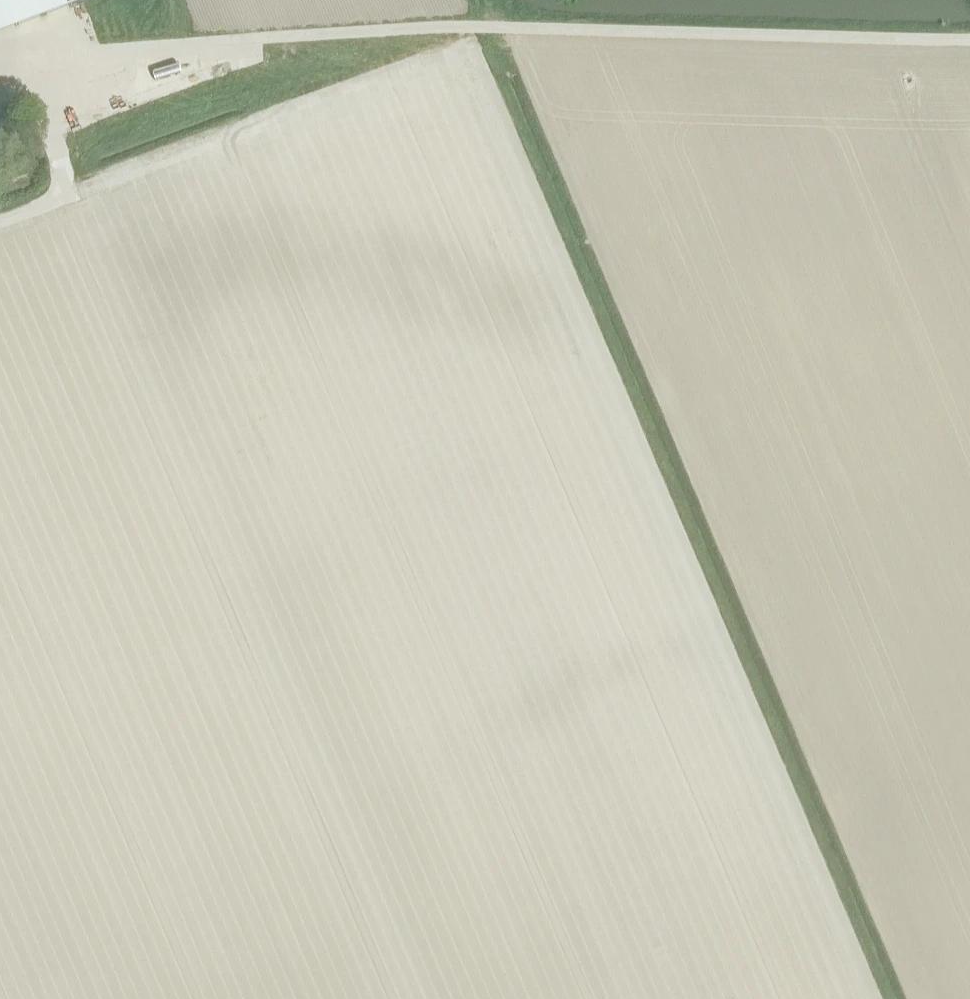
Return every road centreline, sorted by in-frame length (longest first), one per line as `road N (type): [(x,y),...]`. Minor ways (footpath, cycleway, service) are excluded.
road 1 (unclassified): [(969,39),(425,27),(262,37)]

